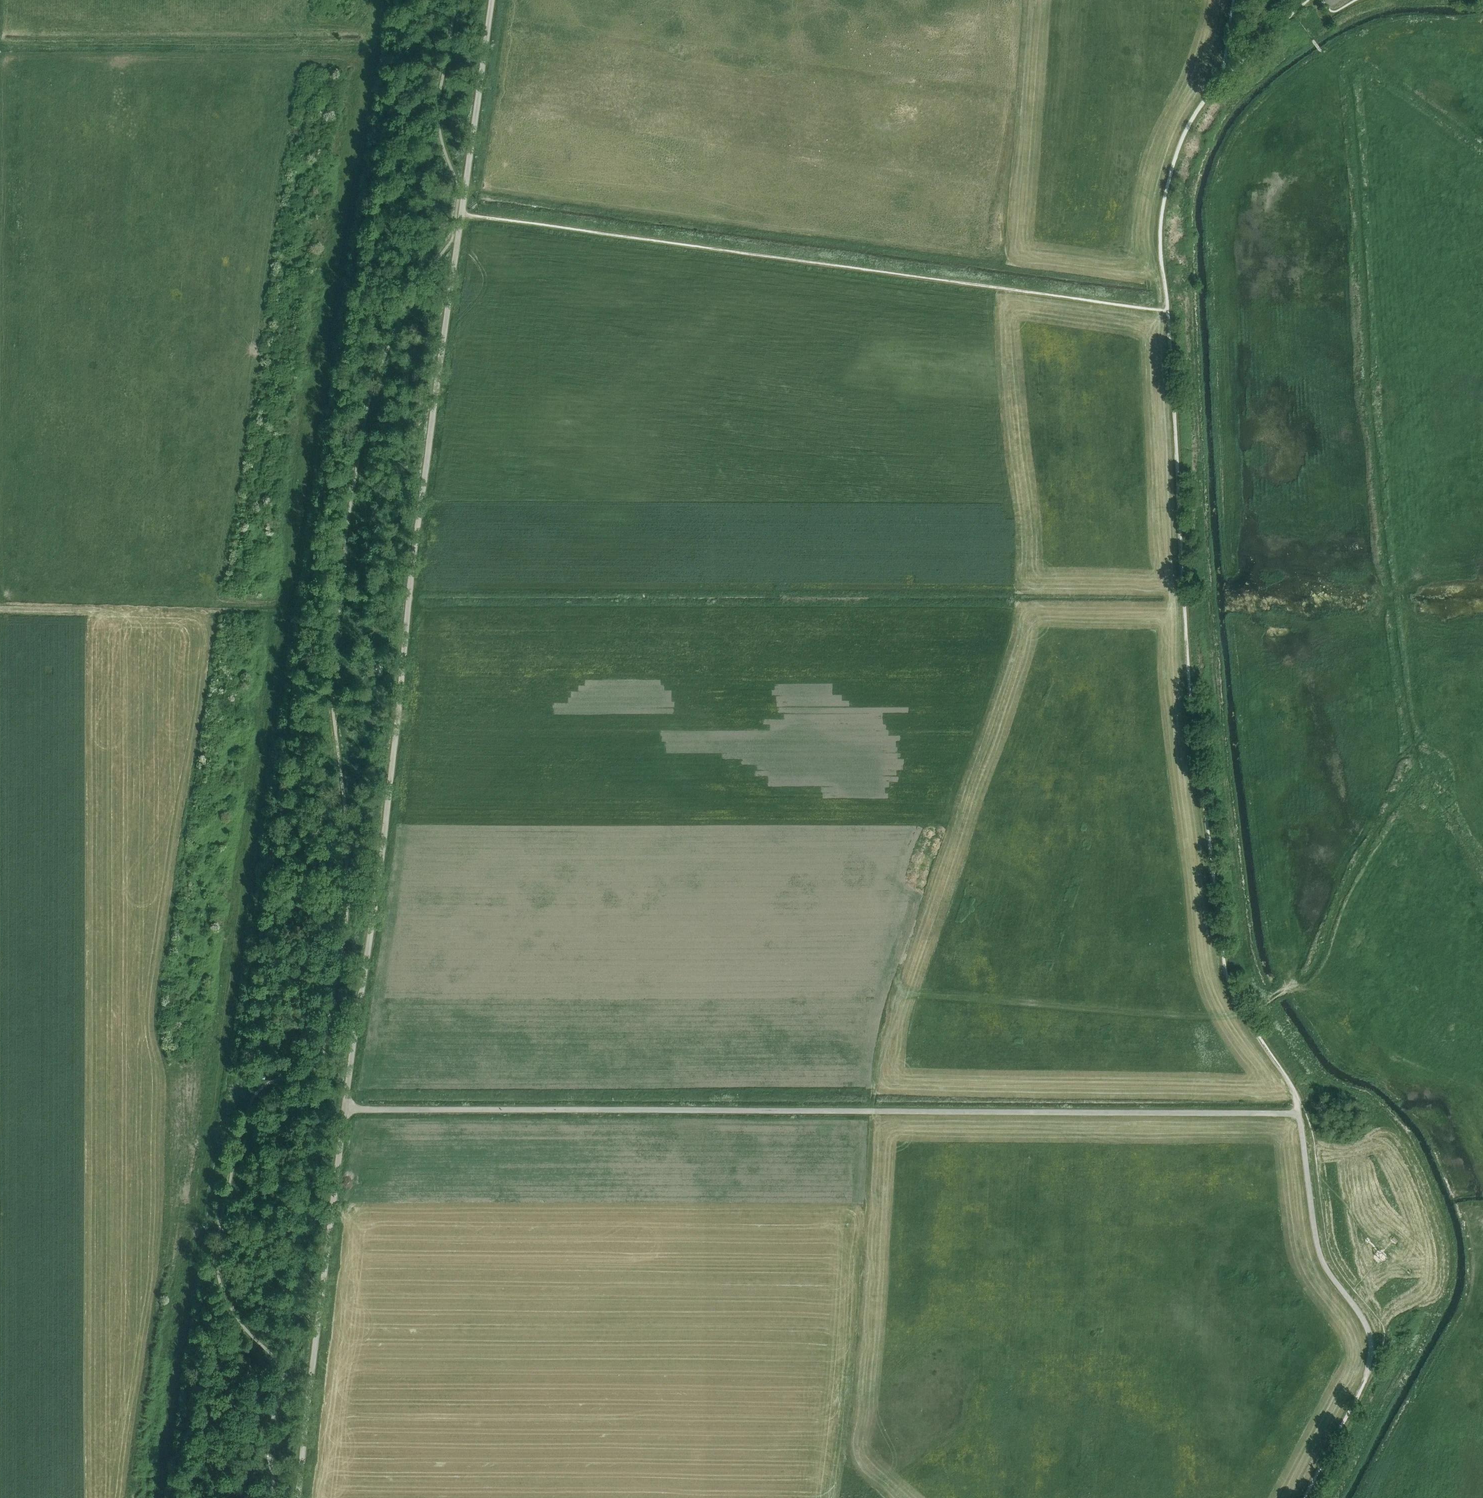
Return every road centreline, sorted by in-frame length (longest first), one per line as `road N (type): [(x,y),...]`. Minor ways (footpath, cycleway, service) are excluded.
road 1 (track): [(493,0),(412,568),(298,1497)]
road 2 (track): [(345,1109),(1293,1114),(1301,1124),(1320,1255),(1368,1330),(1368,1377)]

